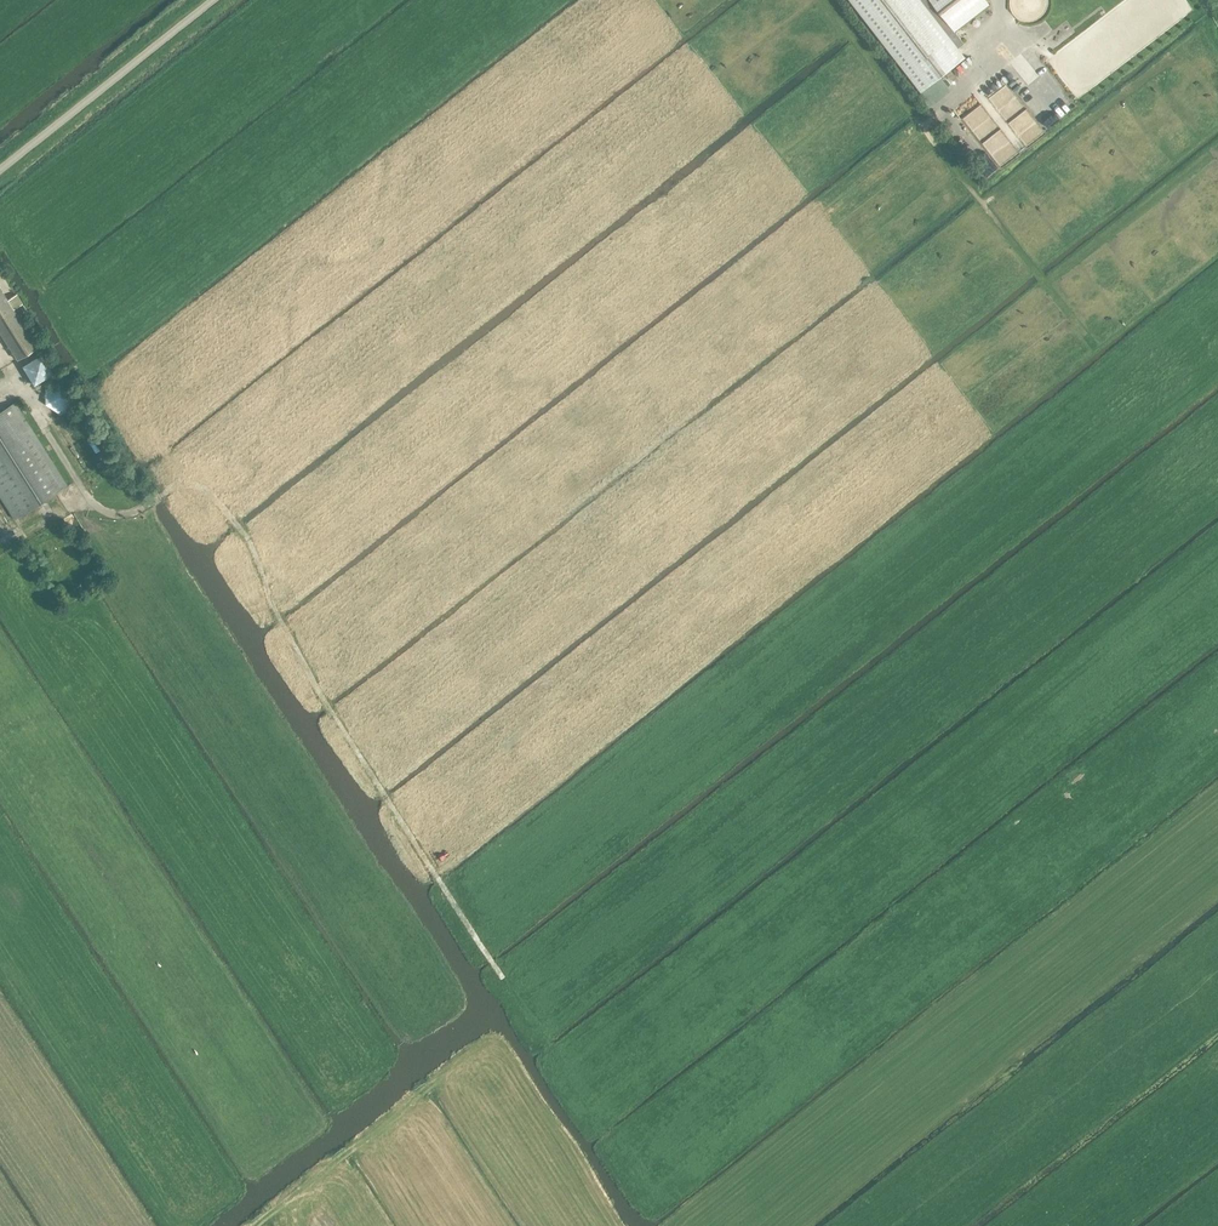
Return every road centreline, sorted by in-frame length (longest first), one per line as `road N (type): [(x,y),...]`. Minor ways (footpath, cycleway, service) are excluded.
road 1 (track): [(0,346),(96,507),(125,514),(187,486),(208,492),(239,527),(321,696),(504,978)]
road 2 (unclassified): [(0,170),(215,0)]
road 3 (track): [(443,1076),(256,1225)]

